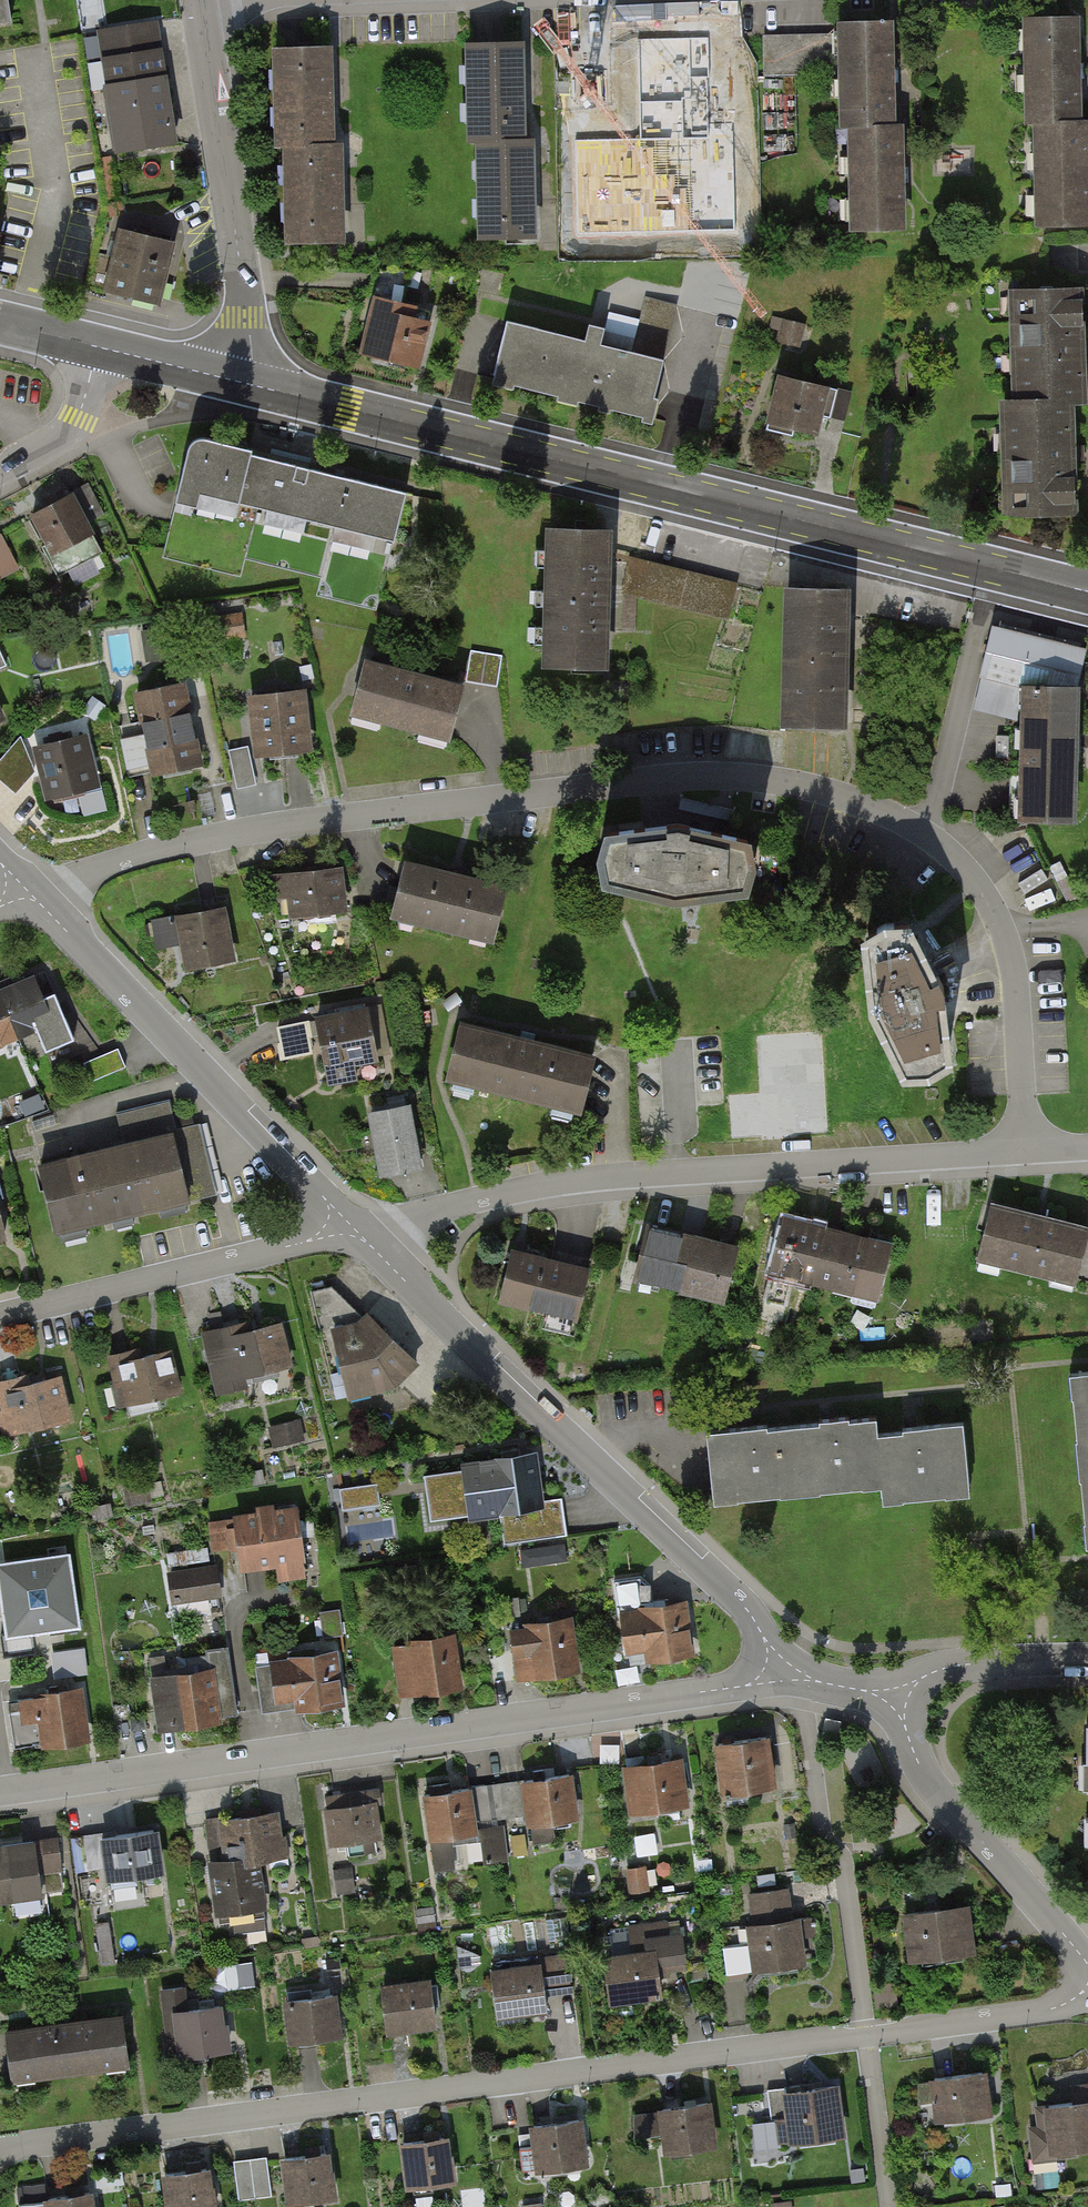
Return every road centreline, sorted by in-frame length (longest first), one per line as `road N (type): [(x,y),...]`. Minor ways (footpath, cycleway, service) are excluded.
road 1 (residential): [(30,894),(178,847),(650,782),(745,778),(834,793),(923,836),(994,913),(1011,967),(1028,1150)]
road 2 (residential): [(1087,1988),(1050,2009),(0,2153)]
road 3 (primary): [(247,383),(1087,593)]
road 4 (residential): [(0,1791),(779,1681),(854,1688)]
road 5 (residential): [(357,1232),(747,1609),(788,1664),(854,1688)]
road 6 (residential): [(1028,1150),(560,1185),(357,1232)]
road 7 (residential): [(30,894),(357,1232)]
road 8 (residential): [(197,1),(244,290),(247,383)]
road 9 (residential): [(854,1688),(896,1710),(924,1772),(1087,1965)]
road 10 (residential): [(357,1232),(0,1318)]
road 11 (residential): [(854,1688),(893,1687),(961,1666),(1087,1663)]
road 12 (residential): [(0,470),(58,438),(77,419),(99,348)]
road 13 (primary): [(99,348),(247,383)]

